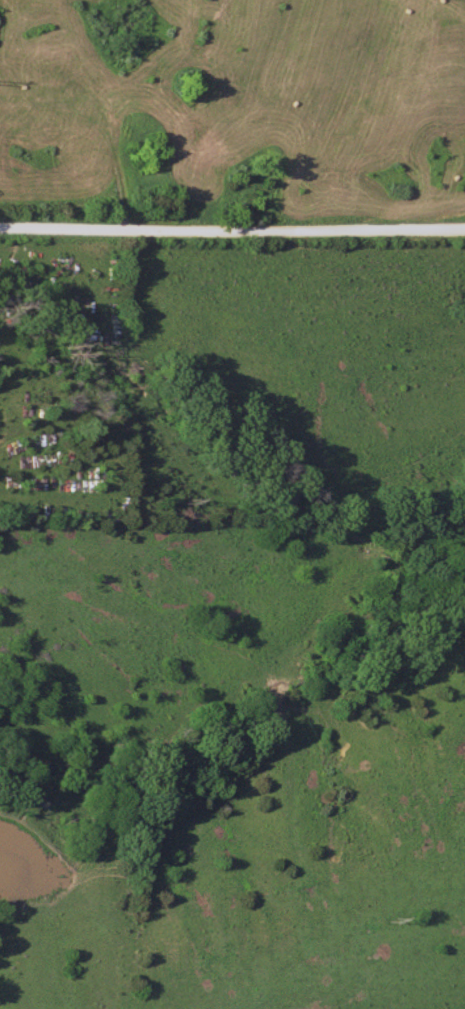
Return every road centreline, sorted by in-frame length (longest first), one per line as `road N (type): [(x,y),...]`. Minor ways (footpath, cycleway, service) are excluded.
road 1 (residential): [(0,224),(464,226)]

